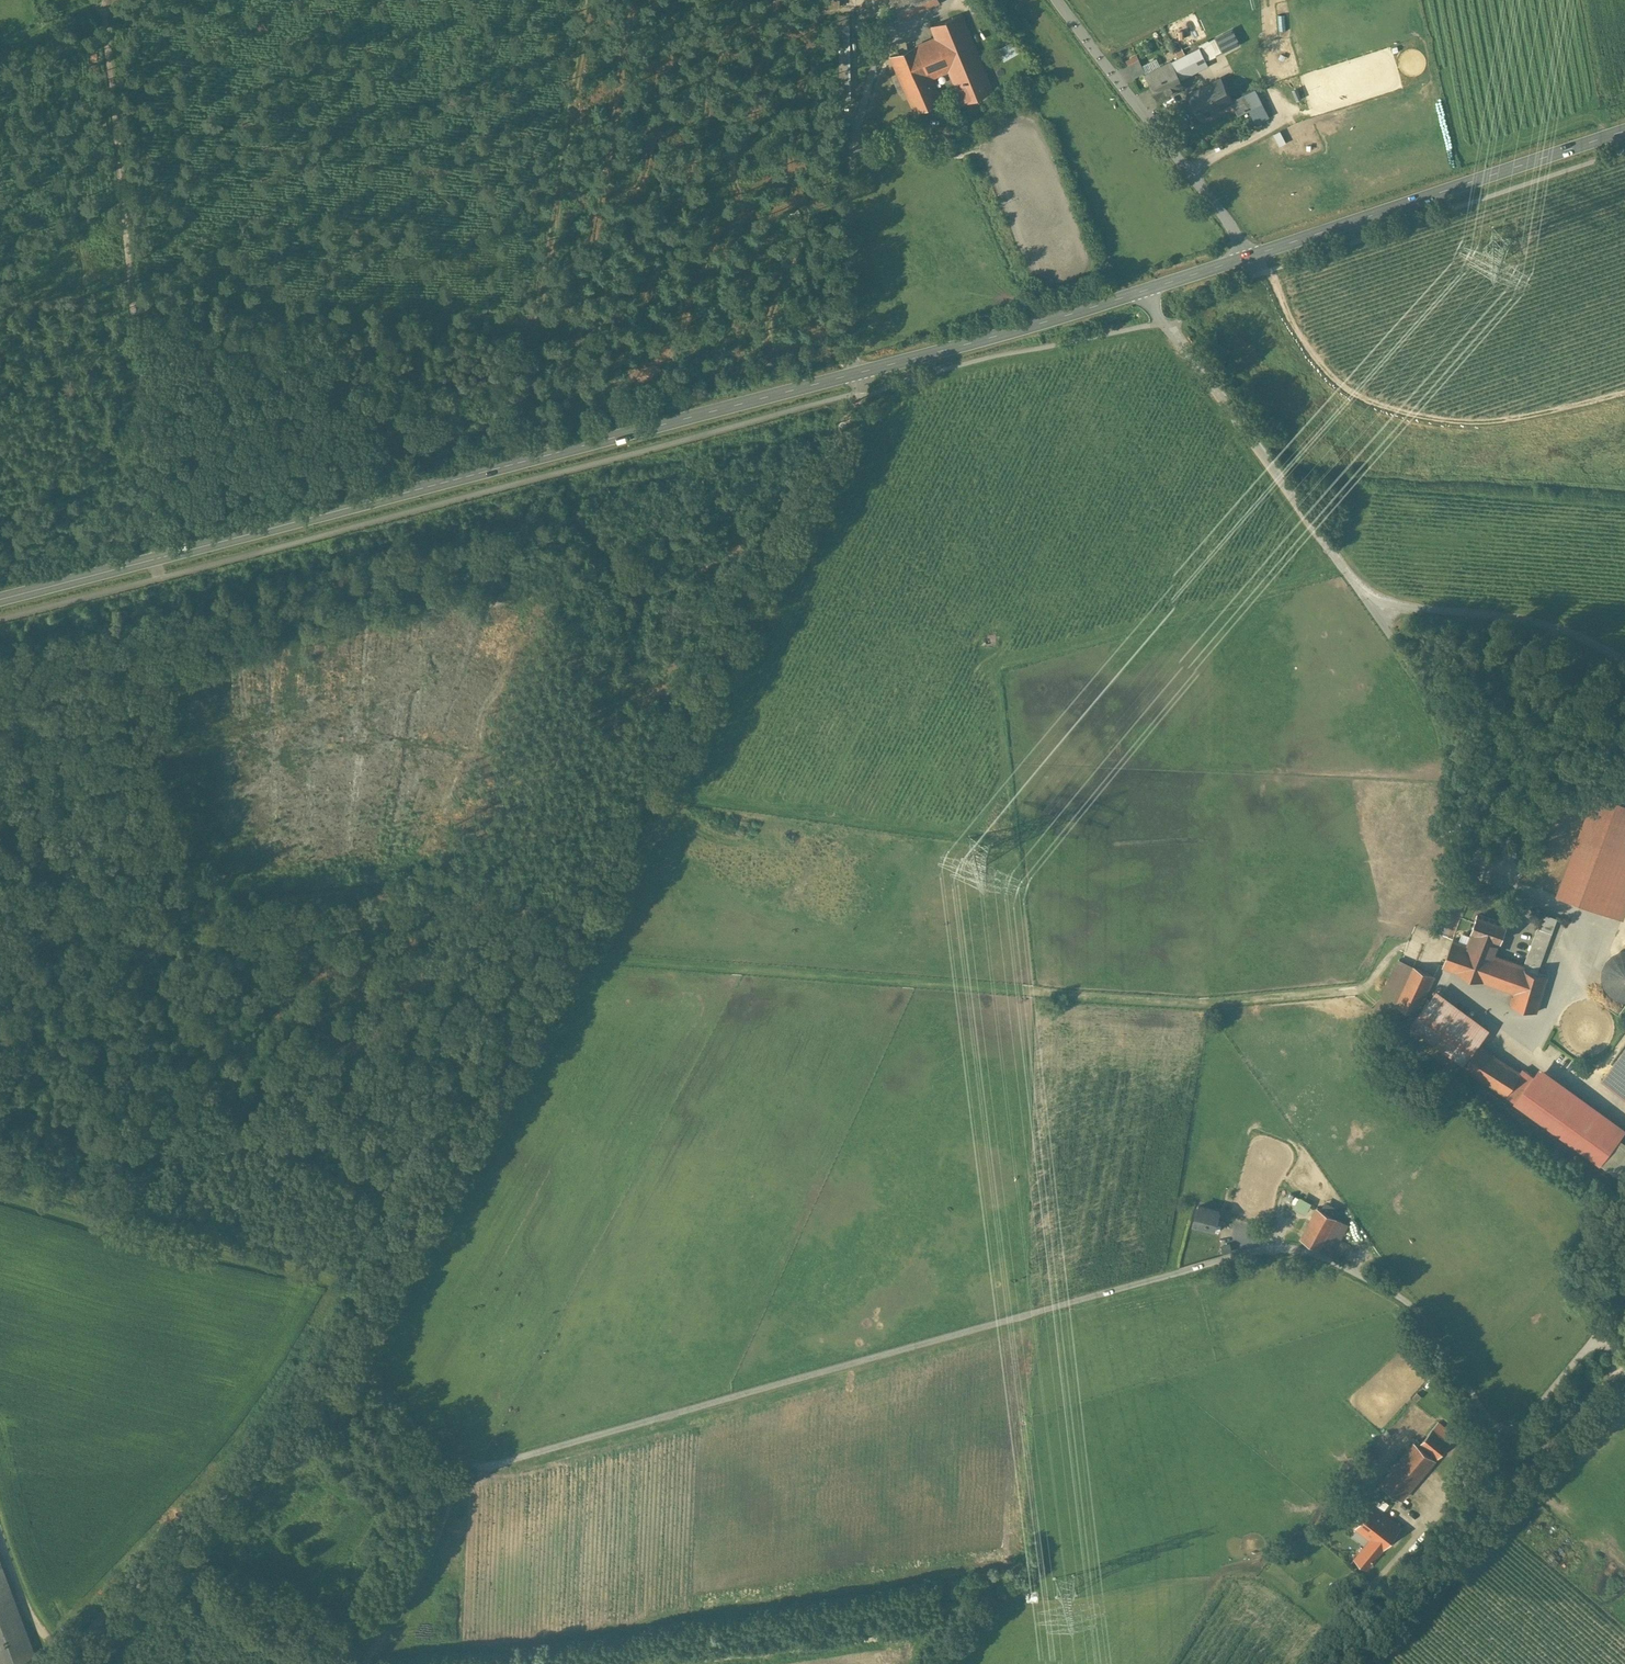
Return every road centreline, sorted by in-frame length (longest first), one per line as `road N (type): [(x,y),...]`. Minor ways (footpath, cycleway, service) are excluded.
road 1 (unclassified): [(1500,1442),(1416,1307),(1289,1245),(495,1465),(449,1453),(330,1357)]
road 2 (unclassified): [(330,1357),(423,1203),(860,396),(855,374)]
road 3 (secondary): [(855,374),(158,558)]
road 4 (unclassified): [(1143,291),(1360,593),(1399,613),(1554,633),(1624,664)]
road 5 (unclassified): [(158,558),(102,0)]
road 6 (track): [(1263,273),(1312,355),(1372,404),(1486,421),(1624,394)]
road 7 (unclassified): [(55,1663),(214,1499),(330,1357)]
road 8 (secondary): [(1624,131),(1253,255)]
road 9 (unclassified): [(1064,0),(1253,255)]
road 10 (secondary): [(1143,291),(855,374)]
road 11 (unclassified): [(1500,1442),(1337,1618),(1306,1663)]
road 12 (track): [(423,1203),(213,1100)]
road 13 (unclassified): [(1624,1355),(1600,1336),(1500,1442)]
road 14 (secondary): [(158,558),(0,599)]

